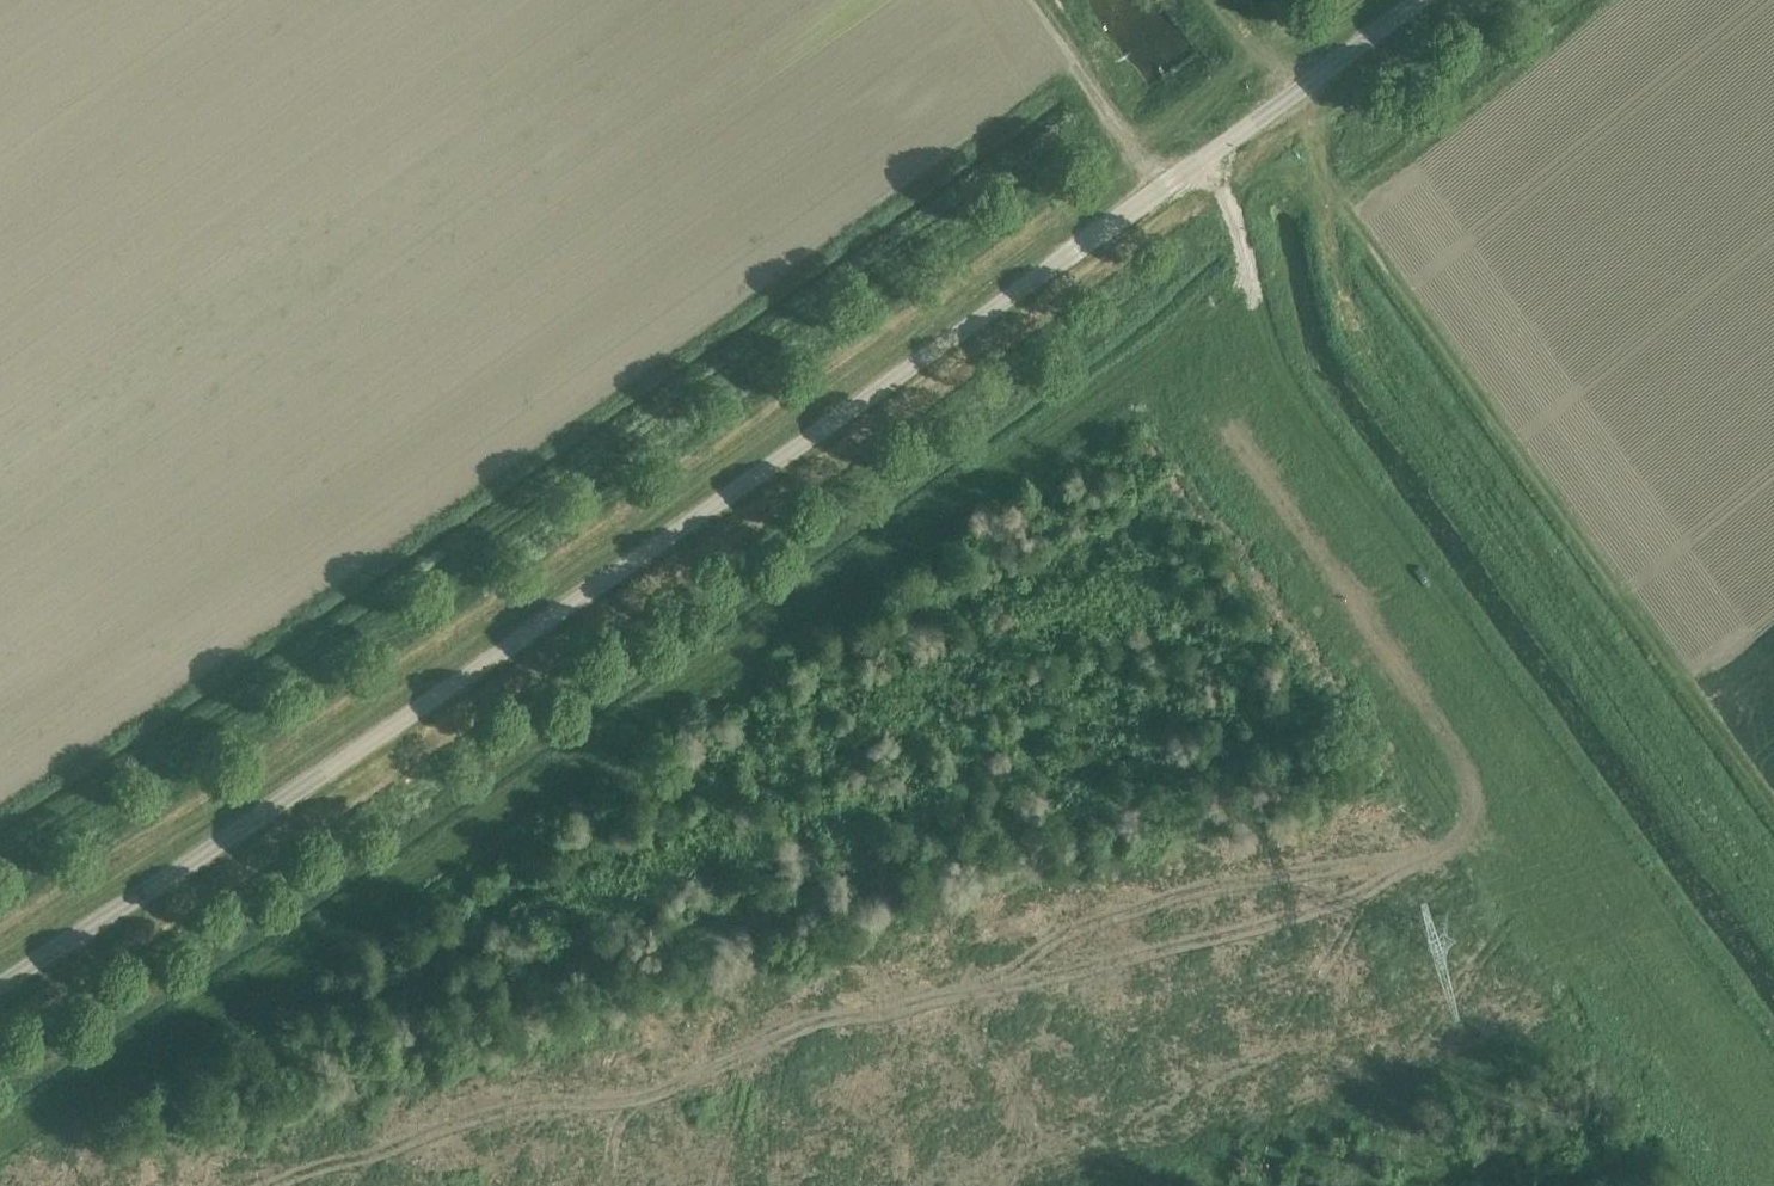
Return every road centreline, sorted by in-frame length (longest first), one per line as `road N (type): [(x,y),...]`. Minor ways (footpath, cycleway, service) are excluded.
road 1 (tertiary): [(0,985),(543,626),(1417,0)]

